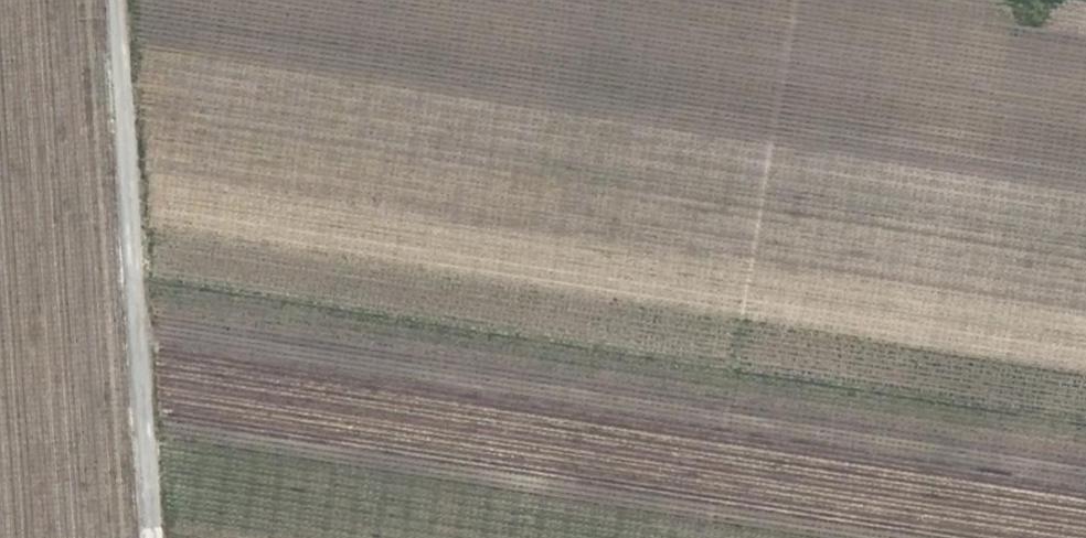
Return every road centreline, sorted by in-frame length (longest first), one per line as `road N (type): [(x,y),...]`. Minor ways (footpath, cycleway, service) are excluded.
road 1 (track): [(118,0),(149,537)]

